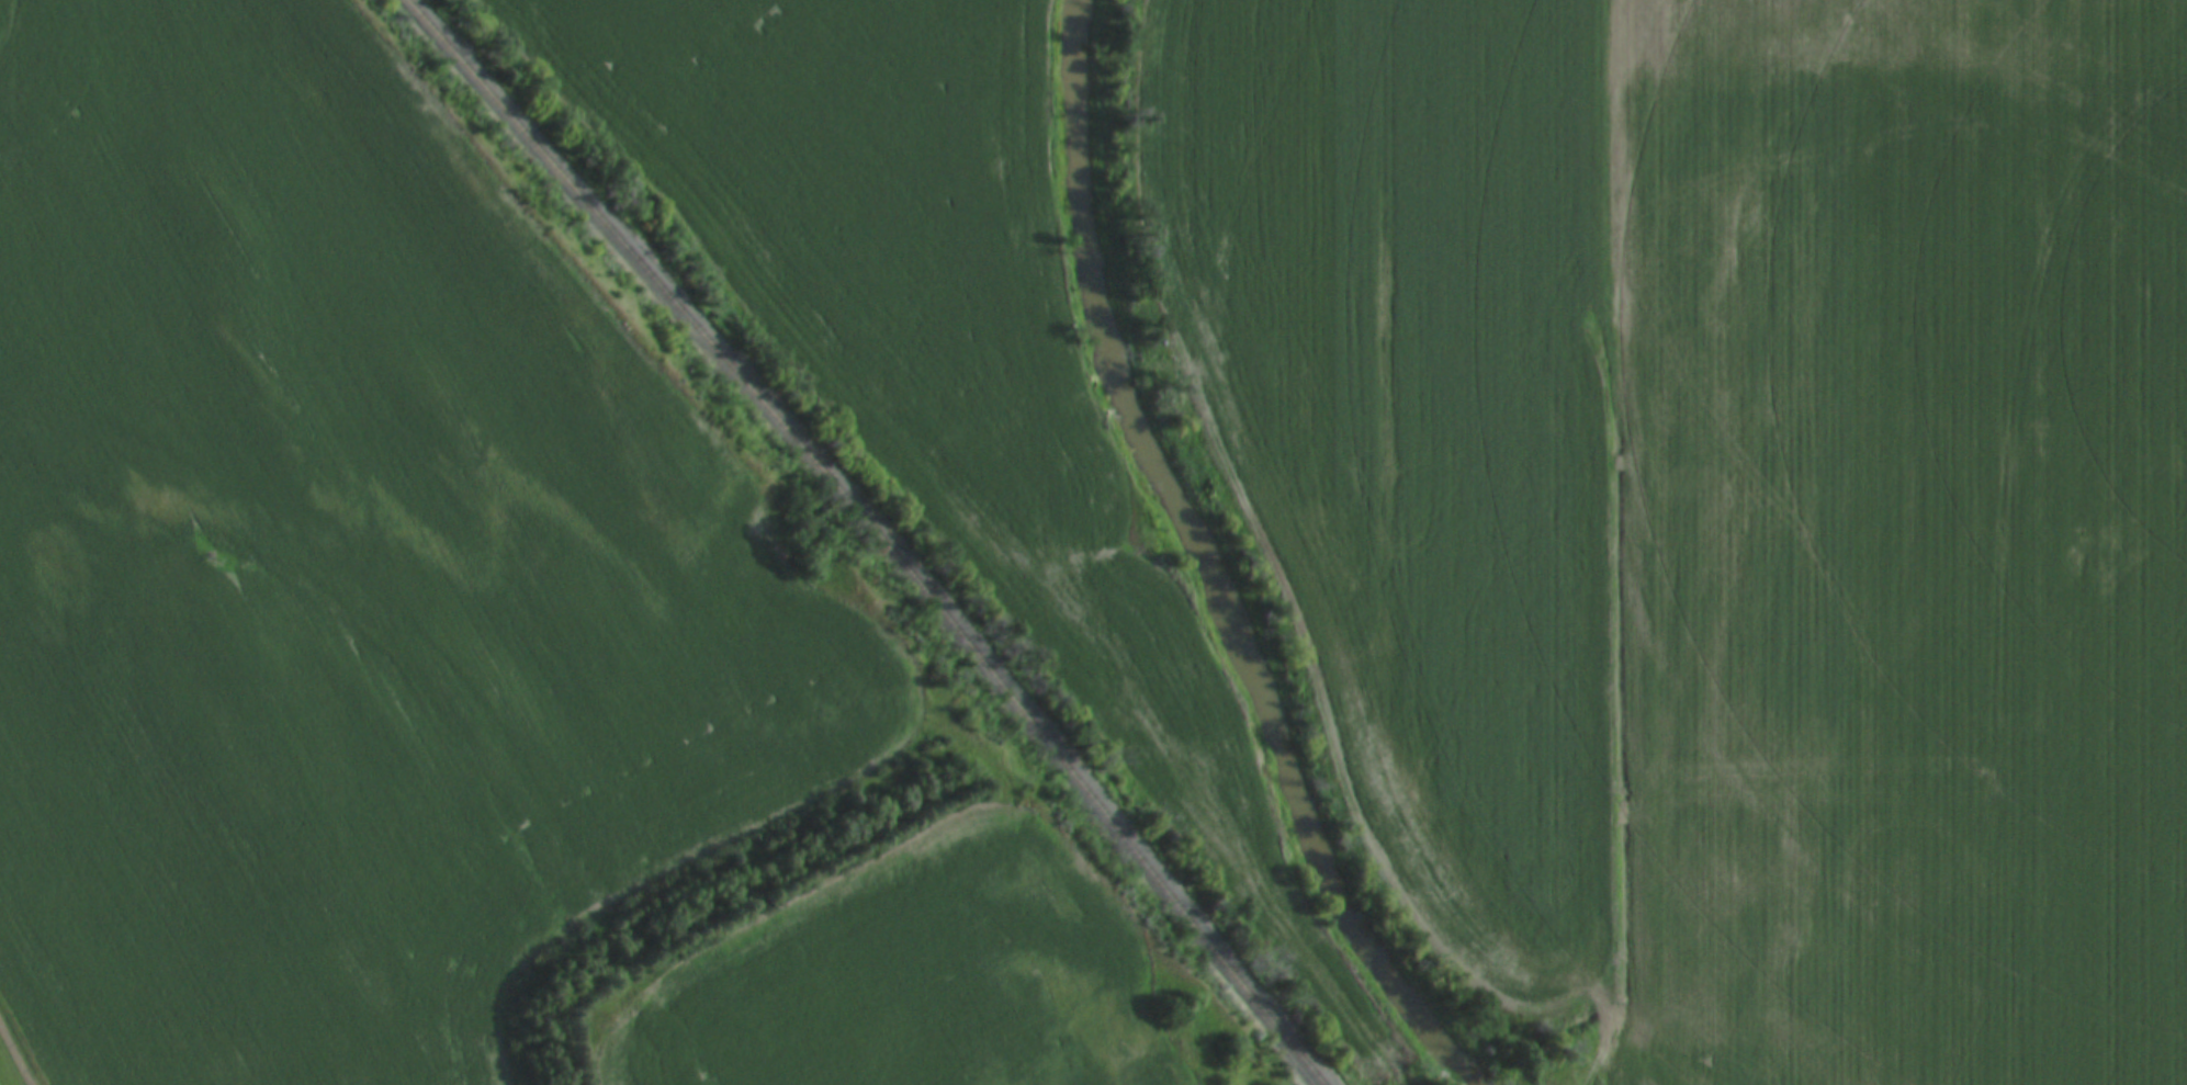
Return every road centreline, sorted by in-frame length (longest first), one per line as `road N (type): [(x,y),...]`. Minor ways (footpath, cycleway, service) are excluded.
road 1 (track): [(1577,1084),(1597,1064),(1614,1022),(1594,975),(1530,962),(1514,972),(1461,958),(1419,915),(1369,838),(1315,694),(1292,594),(1215,450)]

